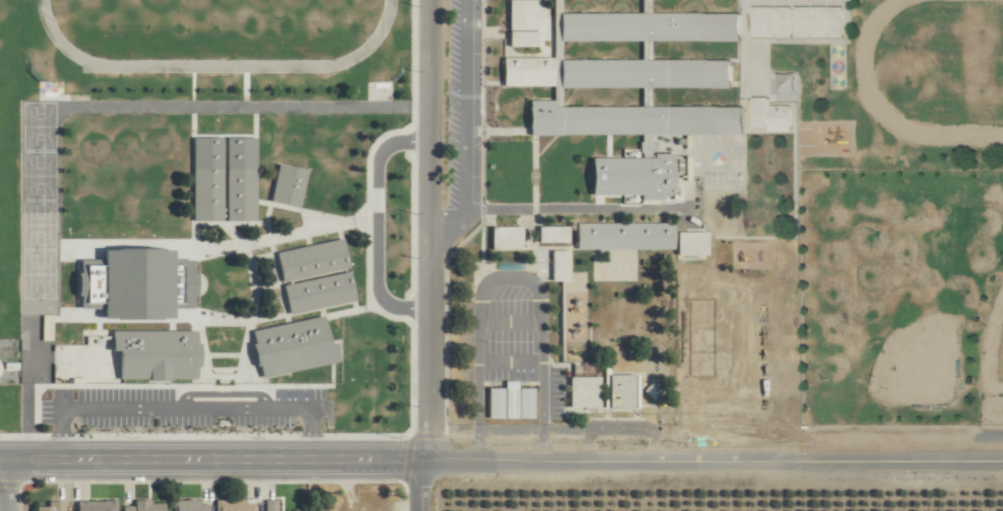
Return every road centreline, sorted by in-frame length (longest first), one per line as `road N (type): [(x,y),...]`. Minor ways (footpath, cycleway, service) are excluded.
road 1 (tertiary): [(1002,458),(418,453)]
road 2 (residential): [(418,453),(426,0)]
road 3 (tertiary): [(418,453),(5,453)]

